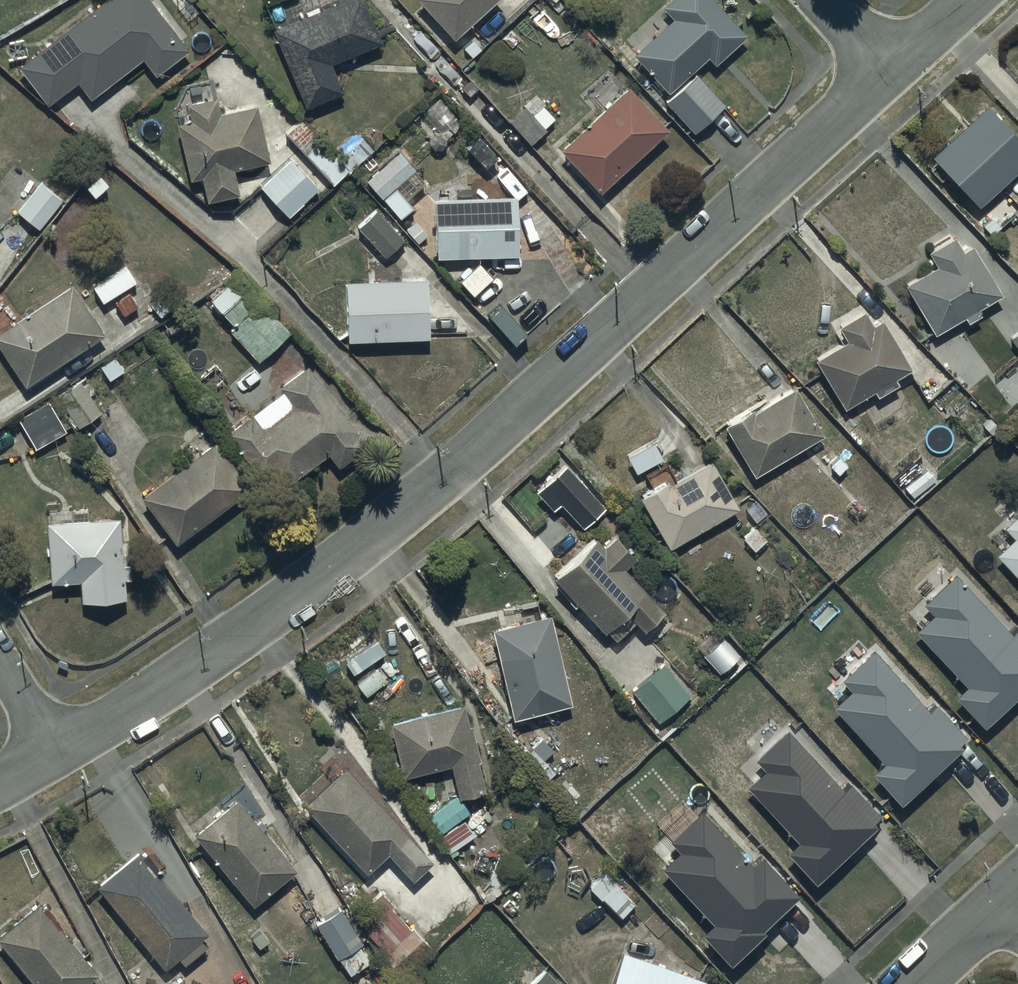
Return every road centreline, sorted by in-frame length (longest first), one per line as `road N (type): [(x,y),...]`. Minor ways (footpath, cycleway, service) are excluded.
road 1 (residential): [(49,761),(228,640),(879,77)]

